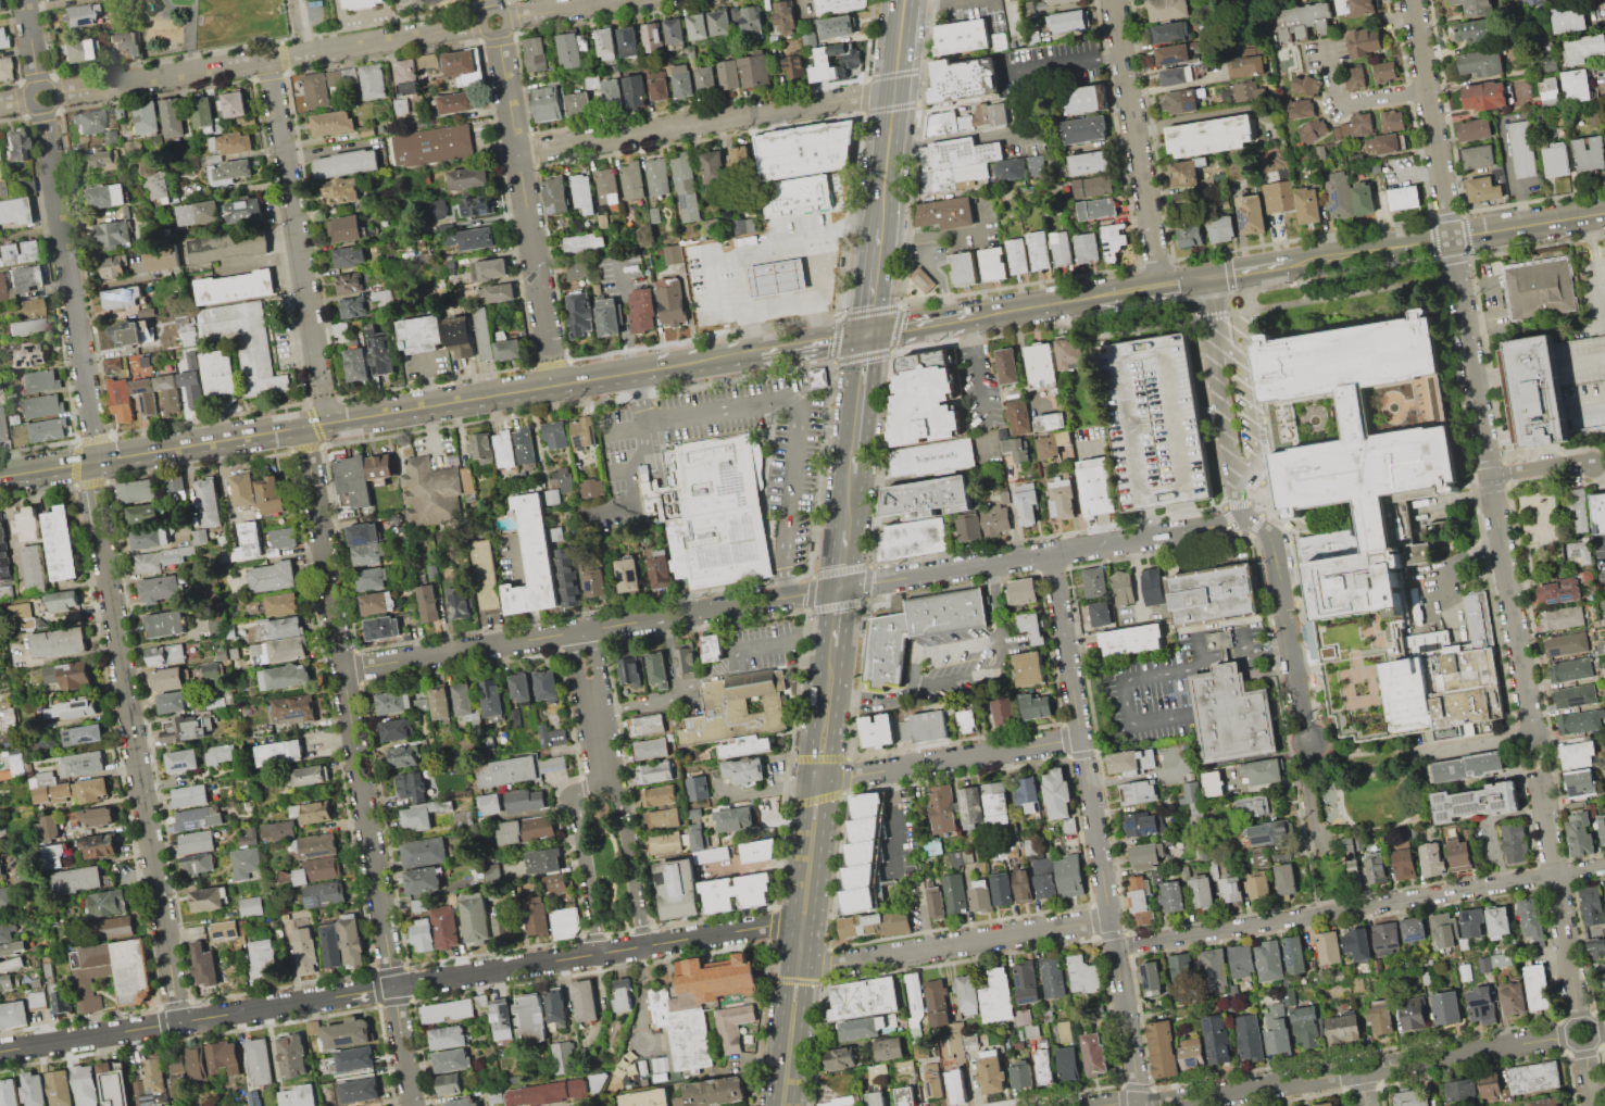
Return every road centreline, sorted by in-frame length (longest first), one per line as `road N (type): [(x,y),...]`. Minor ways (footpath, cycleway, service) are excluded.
road 1 (residential): [(1413,0),(1534,734)]
road 2 (residential): [(412,1105),(304,426)]
road 3 (residential): [(95,462),(179,1022)]
road 4 (primary): [(0,477),(554,386)]
road 5 (residential): [(1055,576),(1139,1105)]
road 6 (secondary): [(838,588),(824,631),(772,1105)]
road 7 (residential): [(1114,947),(1604,867)]
road 8 (secondary): [(793,1105),(843,646)]
road 9 (residential): [(50,95),(482,24)]
road 10 (residential): [(342,670),(754,602)]
road 11 (residential): [(838,588),(1244,517)]
road 12 (residential): [(0,1050),(393,986)]
road 13 (residential): [(517,153),(893,91)]
road 14 (residential): [(436,980),(792,923)]
road 15 (residential): [(1244,517),(1269,536),(1276,556),(1318,844)]
road 16 (residential): [(323,393),(267,60)]
road 17 (residential): [(498,34),(550,356)]
road 18 (primary): [(1284,265),(1604,213)]
road 19 (residential): [(41,110),(93,429)]
road 20 (residential): [(808,964),(1109,919)]
road 21 (residential): [(1114,0),(1159,285)]
road 22 (residential): [(807,780),(1080,738)]
road 23 (residential): [(1098,1105),(1161,1104),(1359,1070)]
road 24 (secondary): [(877,230),(903,0)]
road 25 (residential): [(1359,1070),(1569,1035)]
road 26 (residential): [(603,769),(576,796),(599,953)]
road 27 (residential): [(643,946),(617,784),(603,769)]
road 28 (residential): [(1555,876),(1578,1020)]
road 29 (secondary): [(850,476),(866,332)]
road 30 (residential): [(1216,342),(1237,485)]
road 31 (residential): [(603,769),(581,631)]
road 32 (primary): [(636,373),(756,352)]
road 33 (primary): [(973,316),(1091,296)]

